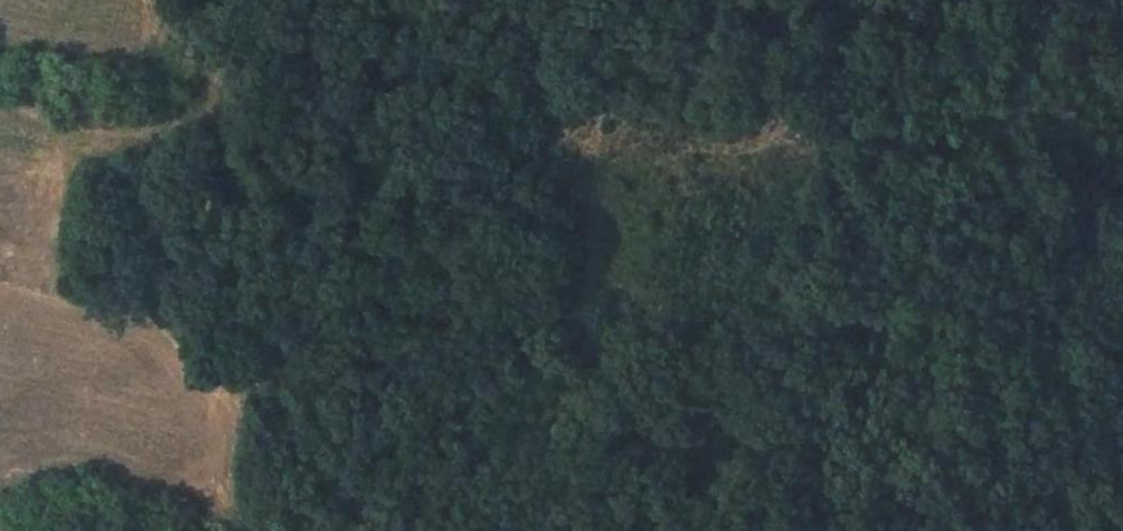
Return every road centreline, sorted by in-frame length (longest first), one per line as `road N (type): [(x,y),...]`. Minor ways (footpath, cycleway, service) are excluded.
road 1 (track): [(461,530),(528,443),(572,359)]

